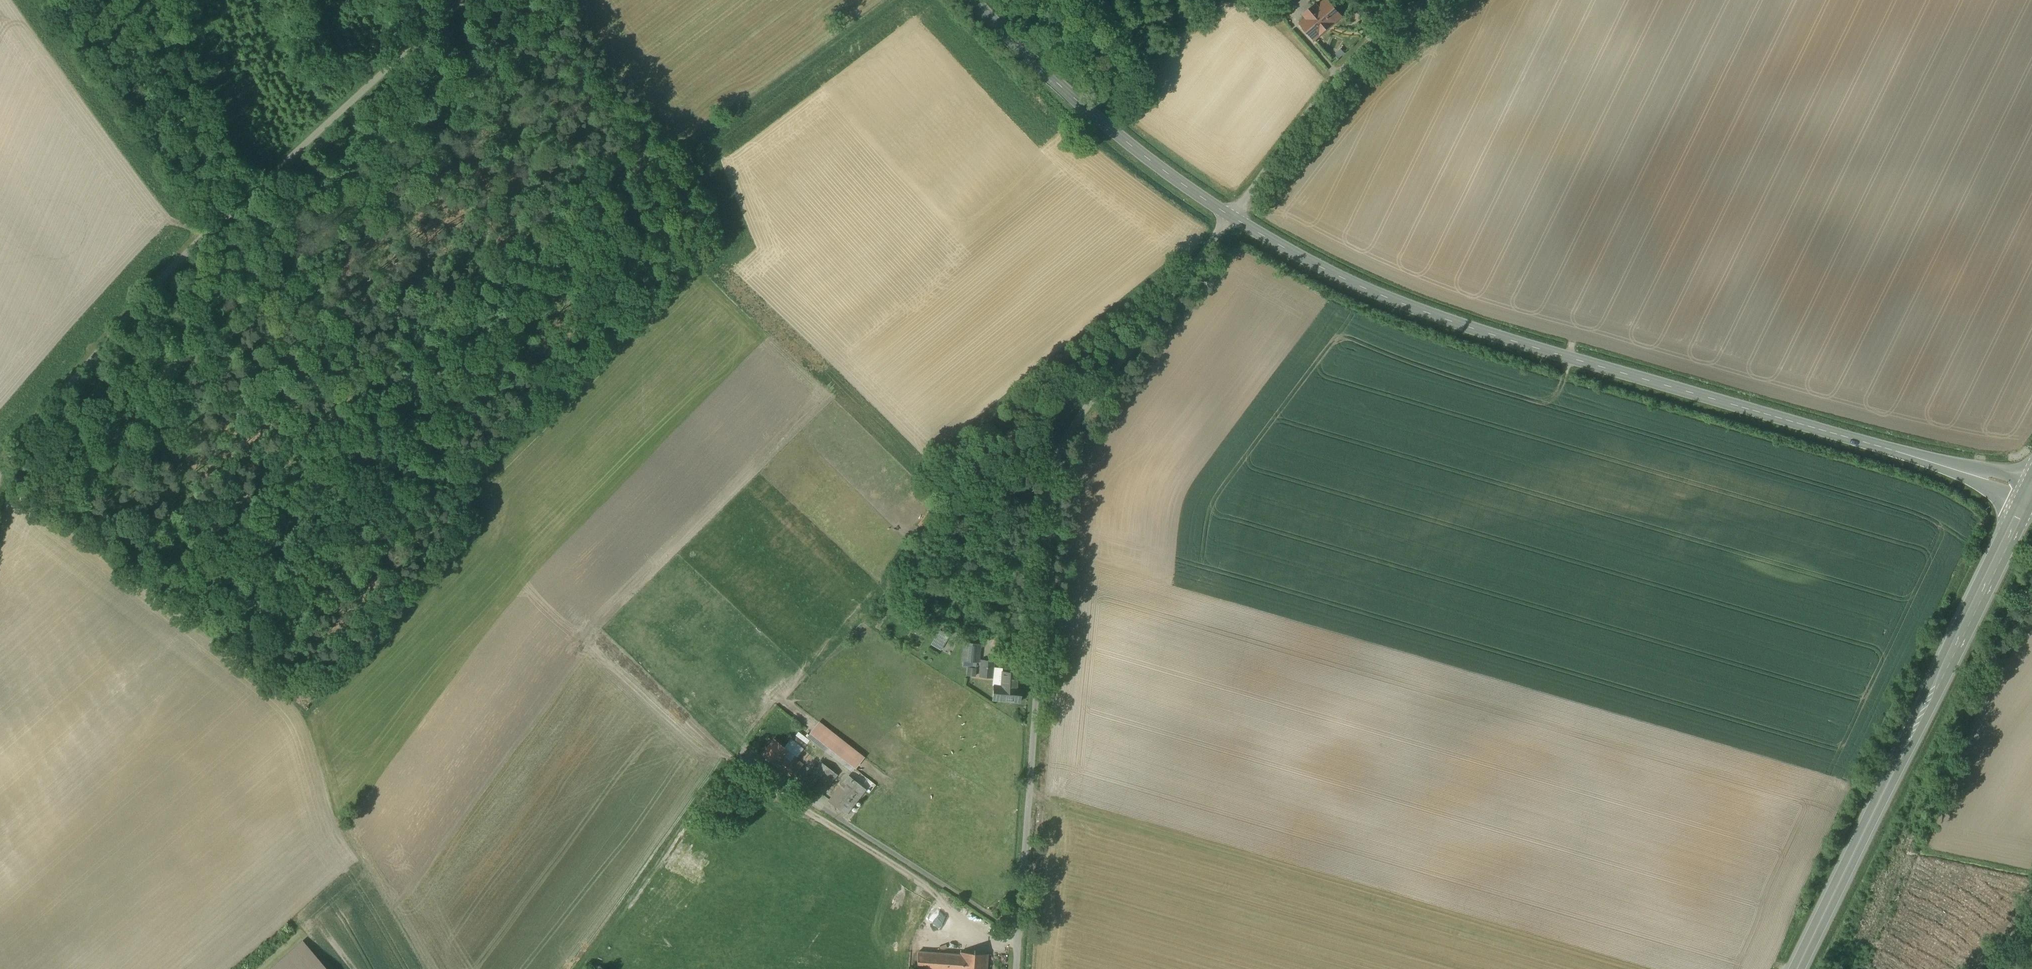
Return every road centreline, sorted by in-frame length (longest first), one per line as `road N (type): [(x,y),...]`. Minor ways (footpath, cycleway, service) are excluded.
road 1 (tertiary): [(2026,501),(1903,453),(1425,311),(1231,218)]
road 2 (unclassified): [(1231,218),(1073,434),(1061,465),(1016,968)]
road 3 (unclassified): [(0,470),(35,414),(227,196),(452,0)]
road 4 (secondary): [(2026,501),(1799,968)]
road 5 (tertiary): [(1231,218),(1063,89),(975,0)]
road 6 (unclassified): [(1231,218),(1317,106),(1425,0)]

